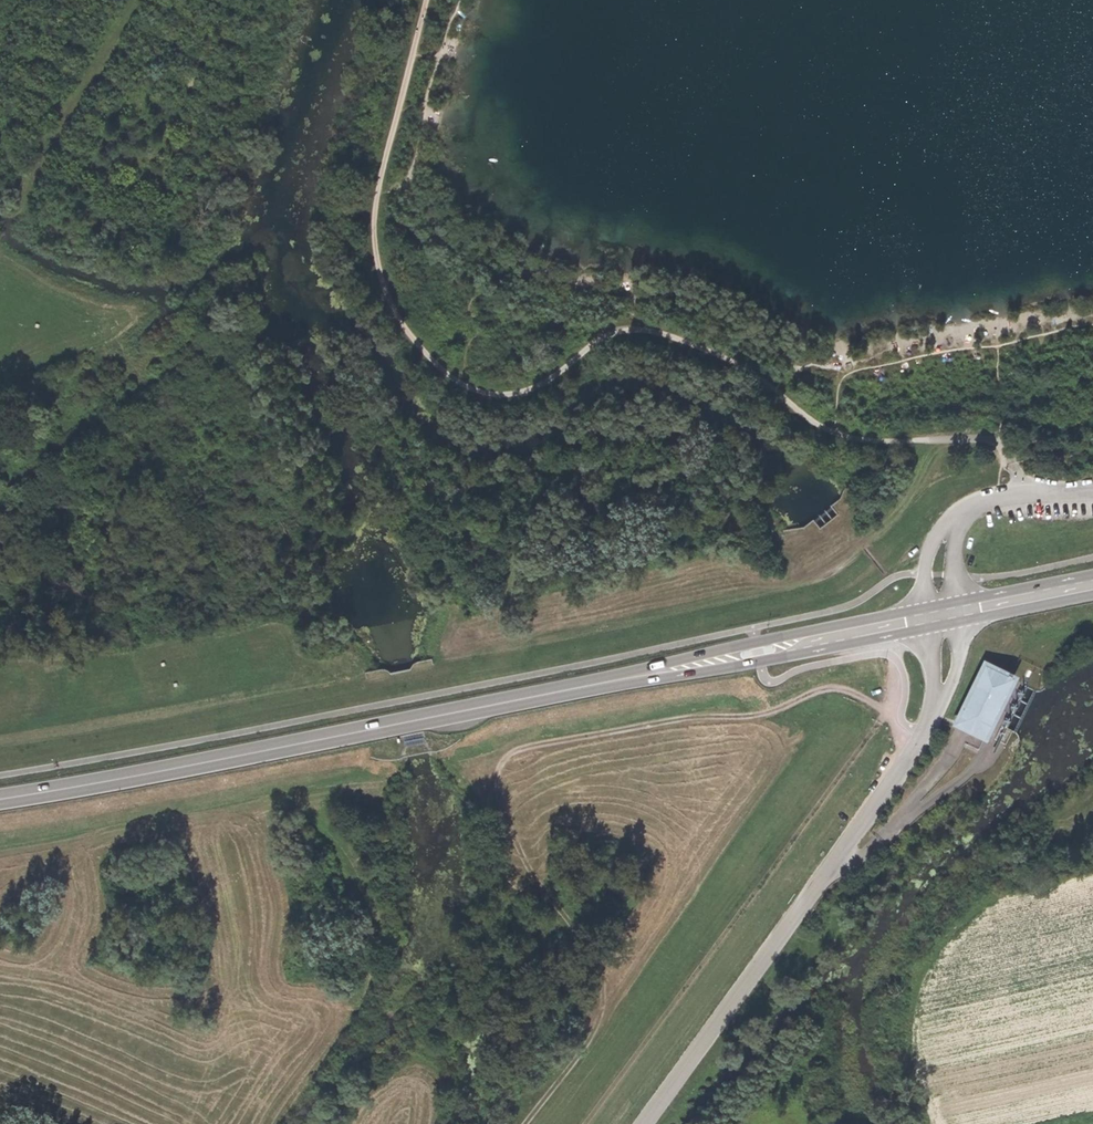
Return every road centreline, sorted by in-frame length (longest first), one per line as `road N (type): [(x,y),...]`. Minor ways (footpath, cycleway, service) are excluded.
road 1 (track): [(1024,494),(1017,468),(992,442),(843,437),(723,358),(636,331),(591,344),(535,390),(479,396),(456,384),(392,309),(377,263),(376,207),(427,0)]
road 2 (primary): [(927,618),(0,796)]
road 3 (track): [(526,1123),(583,1046),(606,996),(600,956),(519,846),(495,782),(507,756),(686,716),(736,716),(839,685),(888,711)]
road 4 (track): [(888,711),(589,1123)]
road 5 (unclassified): [(935,711),(641,1123)]
road 6 (track): [(0,853),(371,784)]
road 7 (track): [(137,0),(0,240)]
road 8 (track): [(951,440),(911,504),(850,556),(809,576),(784,549)]
road 9 (primary): [(1092,585),(964,610)]

